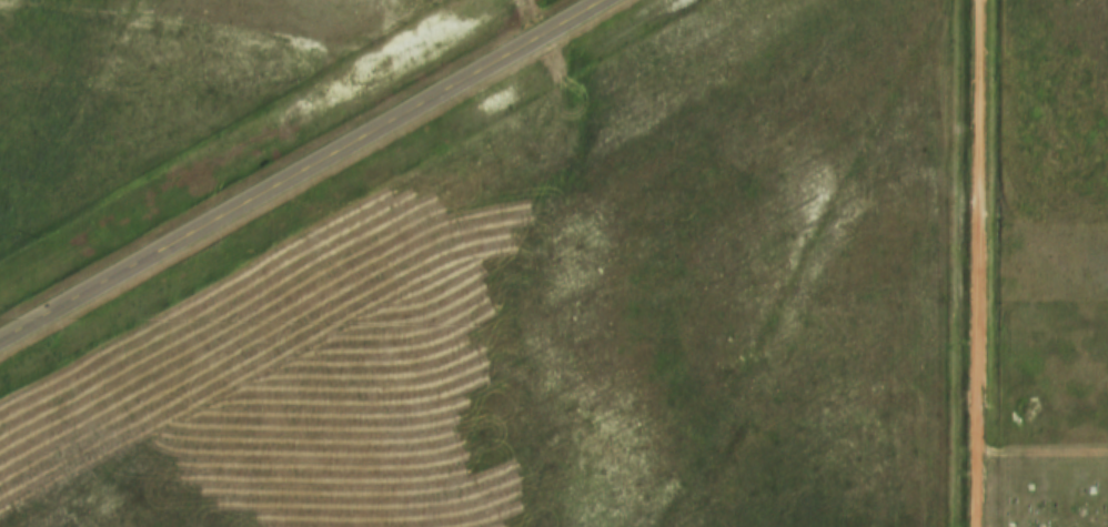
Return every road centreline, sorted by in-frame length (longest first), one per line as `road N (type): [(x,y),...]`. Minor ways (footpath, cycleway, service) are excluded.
road 1 (tertiary): [(0,339),(601,0)]

